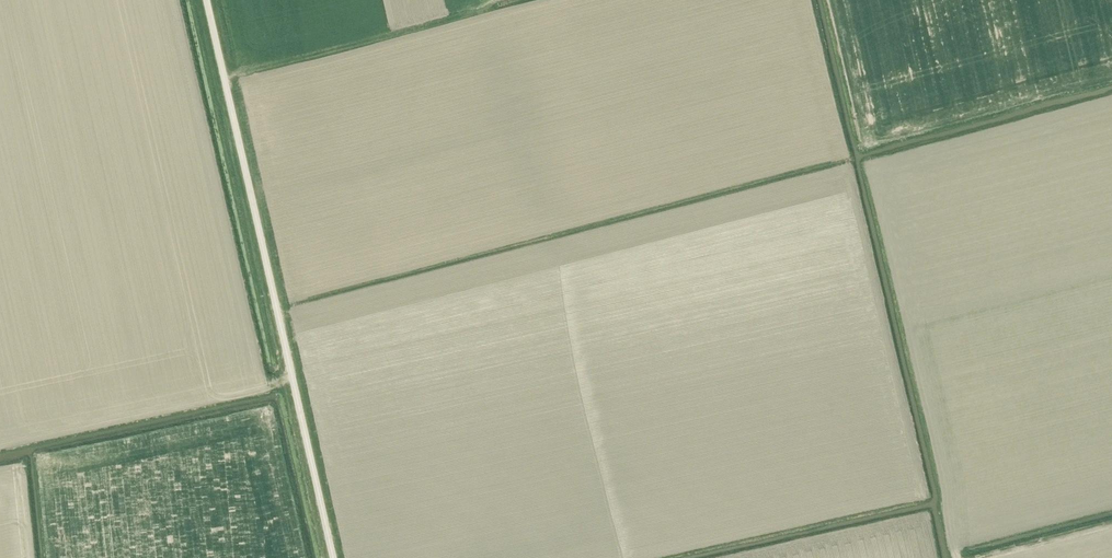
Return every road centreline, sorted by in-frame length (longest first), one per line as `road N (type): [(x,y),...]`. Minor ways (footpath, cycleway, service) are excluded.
road 1 (unclassified): [(333,557),(207,0)]

